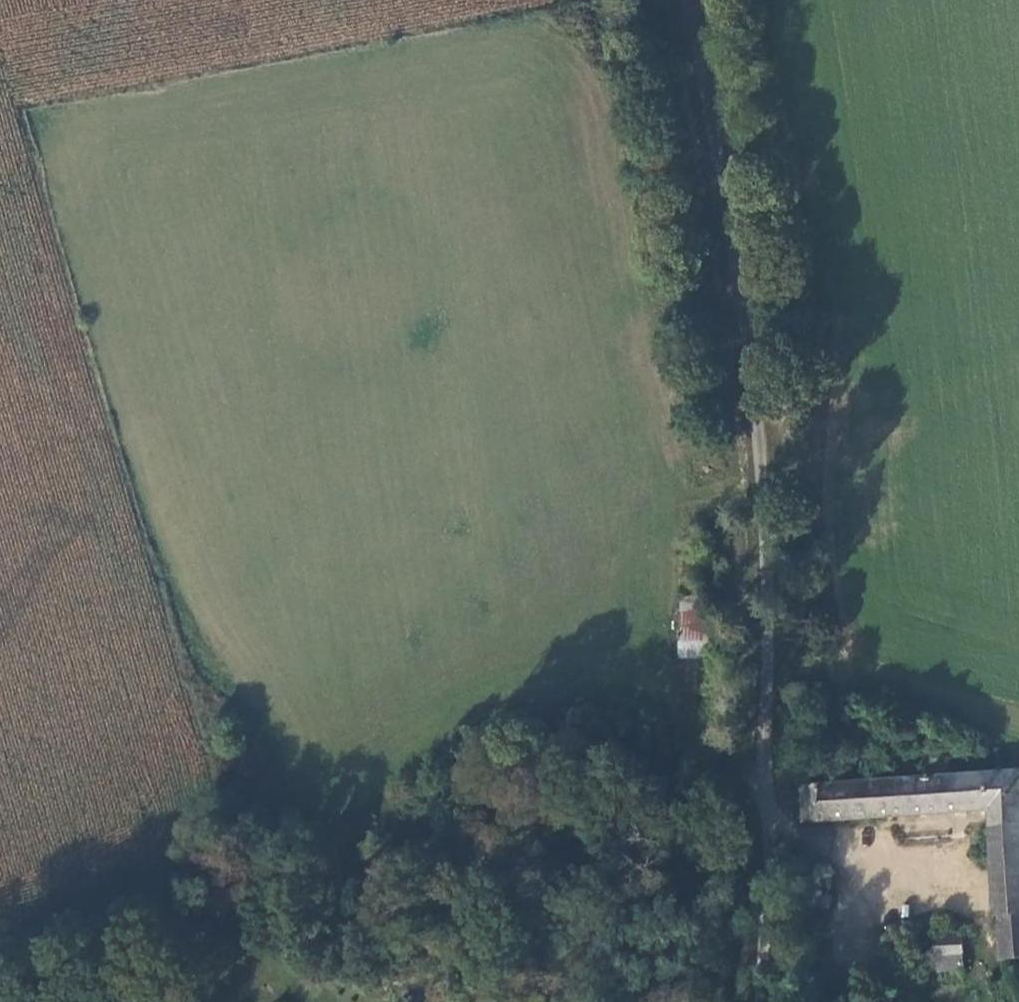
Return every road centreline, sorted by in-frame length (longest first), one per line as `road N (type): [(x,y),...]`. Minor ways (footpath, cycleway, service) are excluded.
road 1 (unclassified): [(689,0),(746,329),(767,525),(767,797),(774,814),(803,836),(832,844)]

